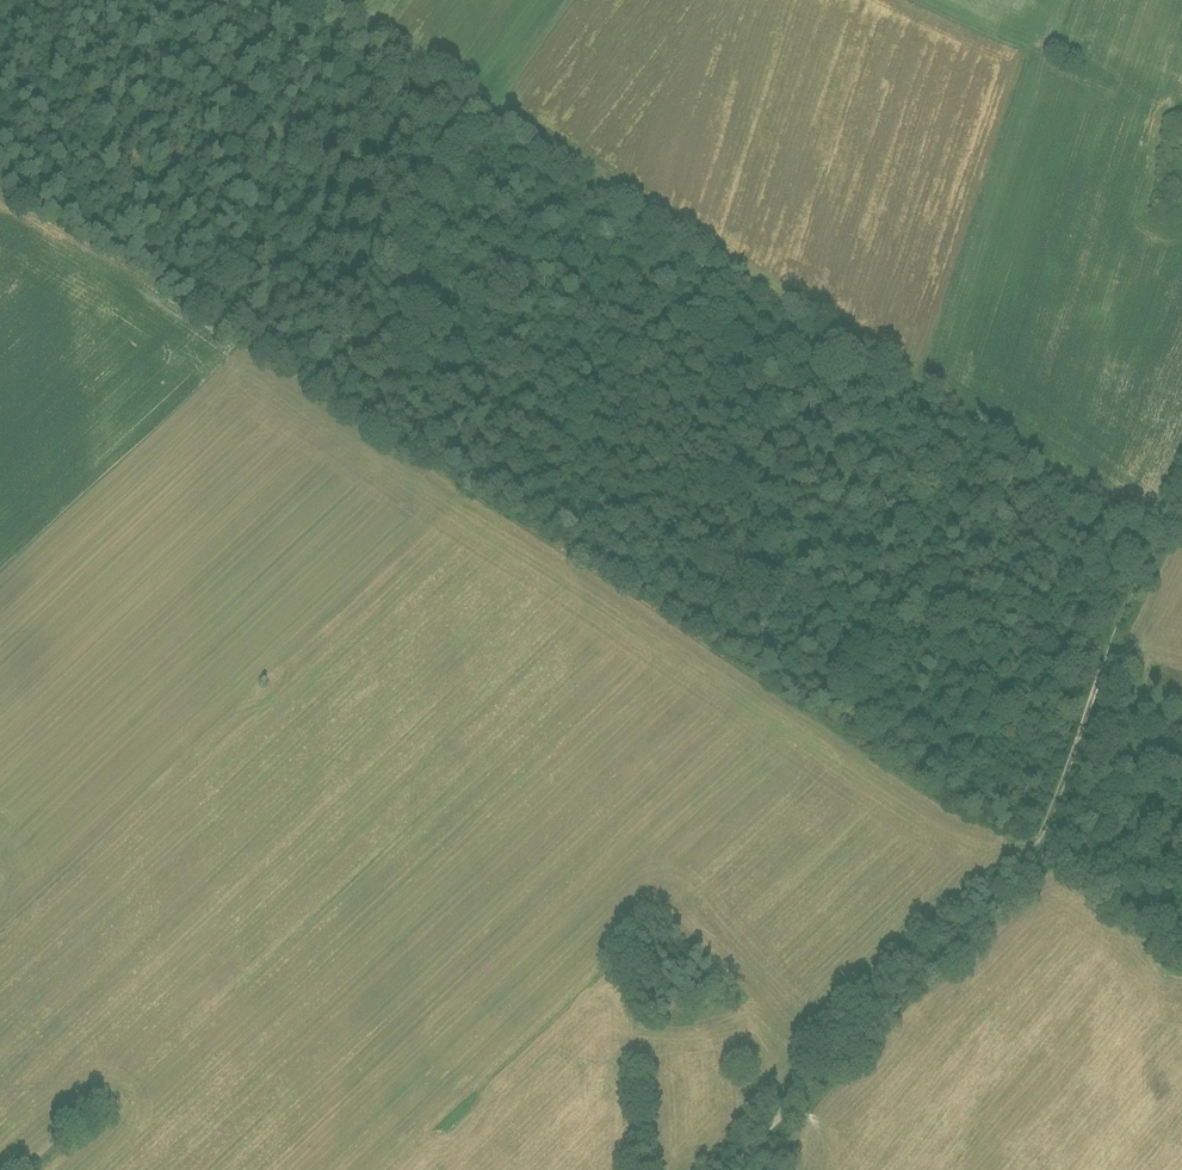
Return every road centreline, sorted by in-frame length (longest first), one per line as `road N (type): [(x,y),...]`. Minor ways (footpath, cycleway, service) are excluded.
road 1 (track): [(730,1169),(875,1010),(967,933),(1019,862),(1052,777),(1092,707),(1137,561),(1181,466)]

